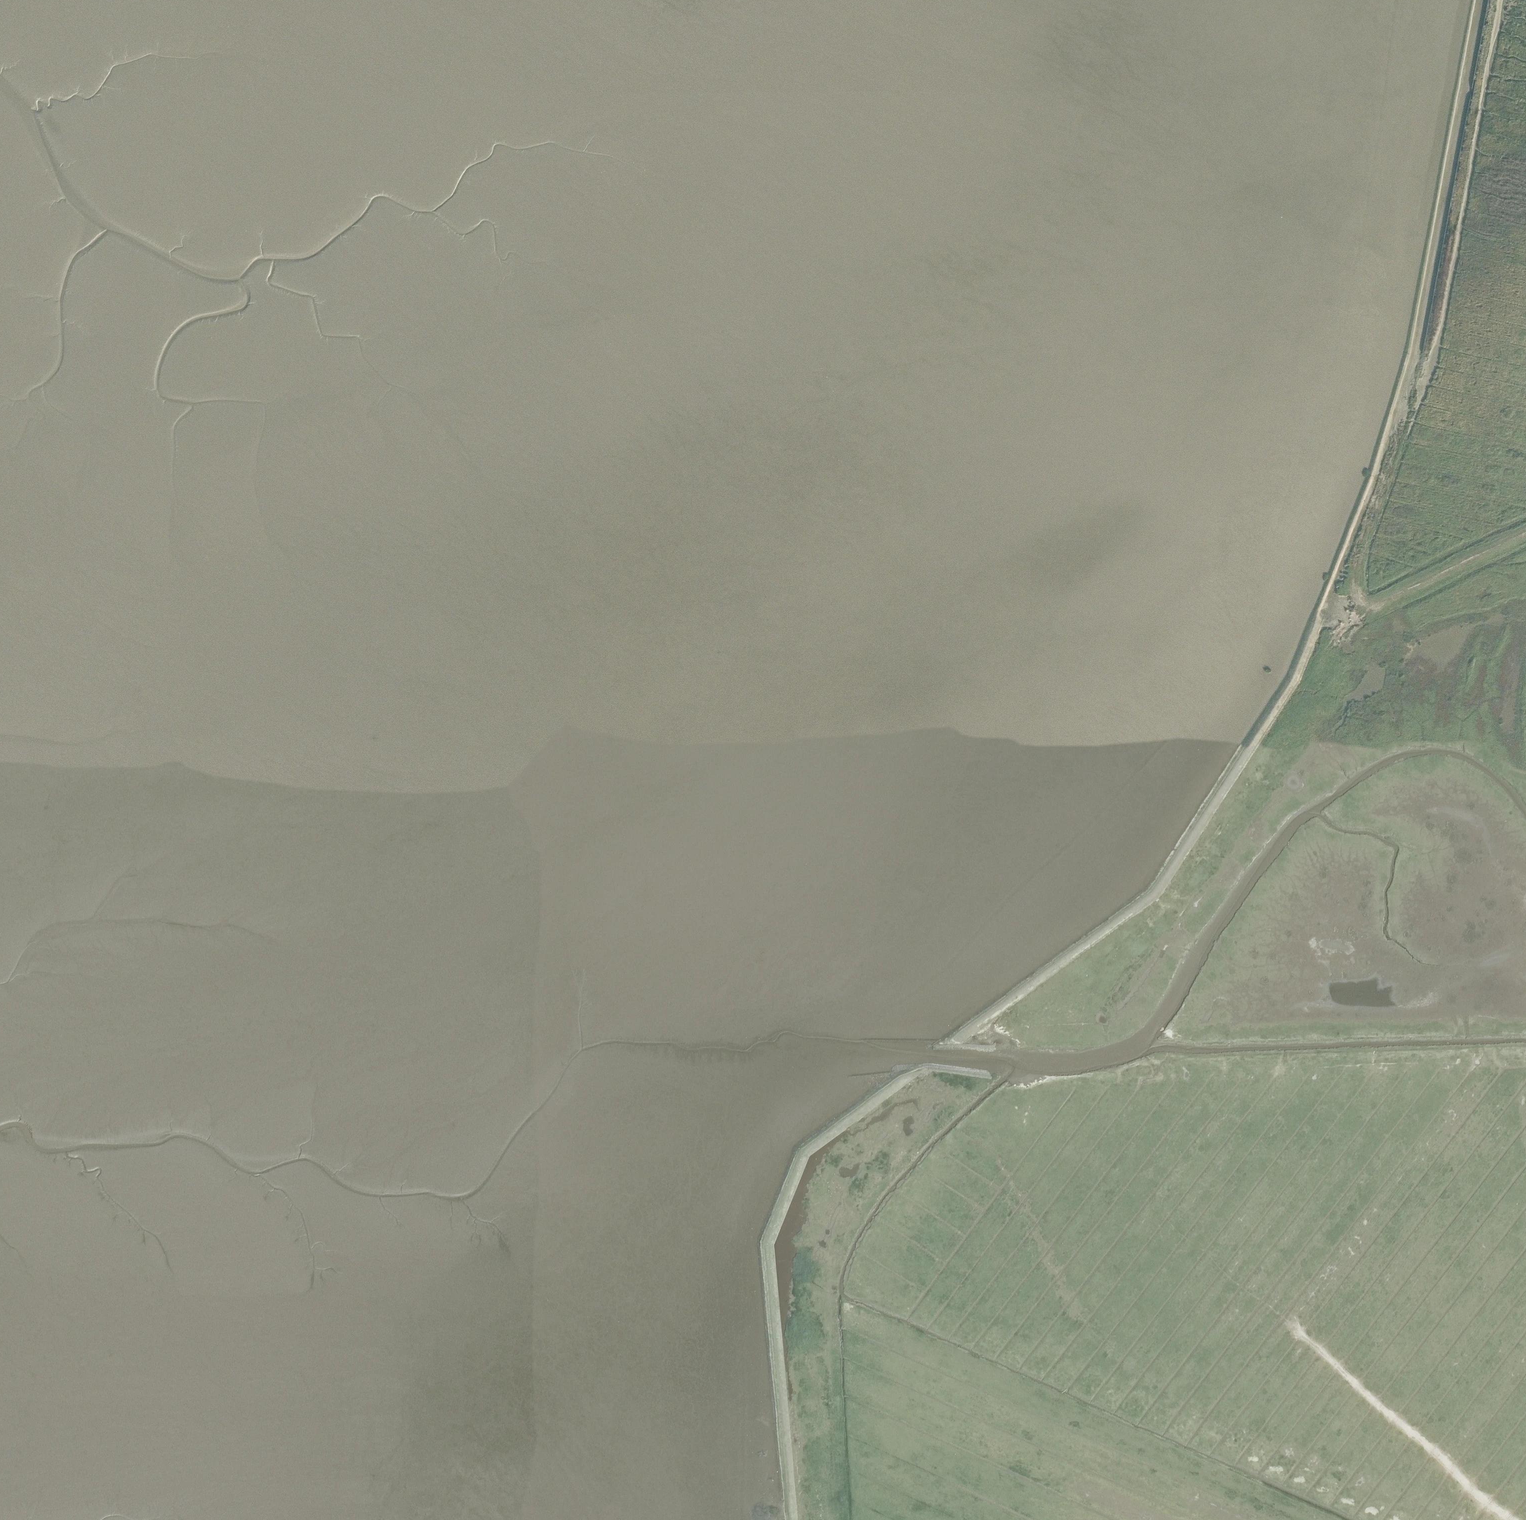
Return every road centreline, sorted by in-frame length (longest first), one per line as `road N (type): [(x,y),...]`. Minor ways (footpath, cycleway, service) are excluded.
road 1 (track): [(1525,532),(1364,610)]

